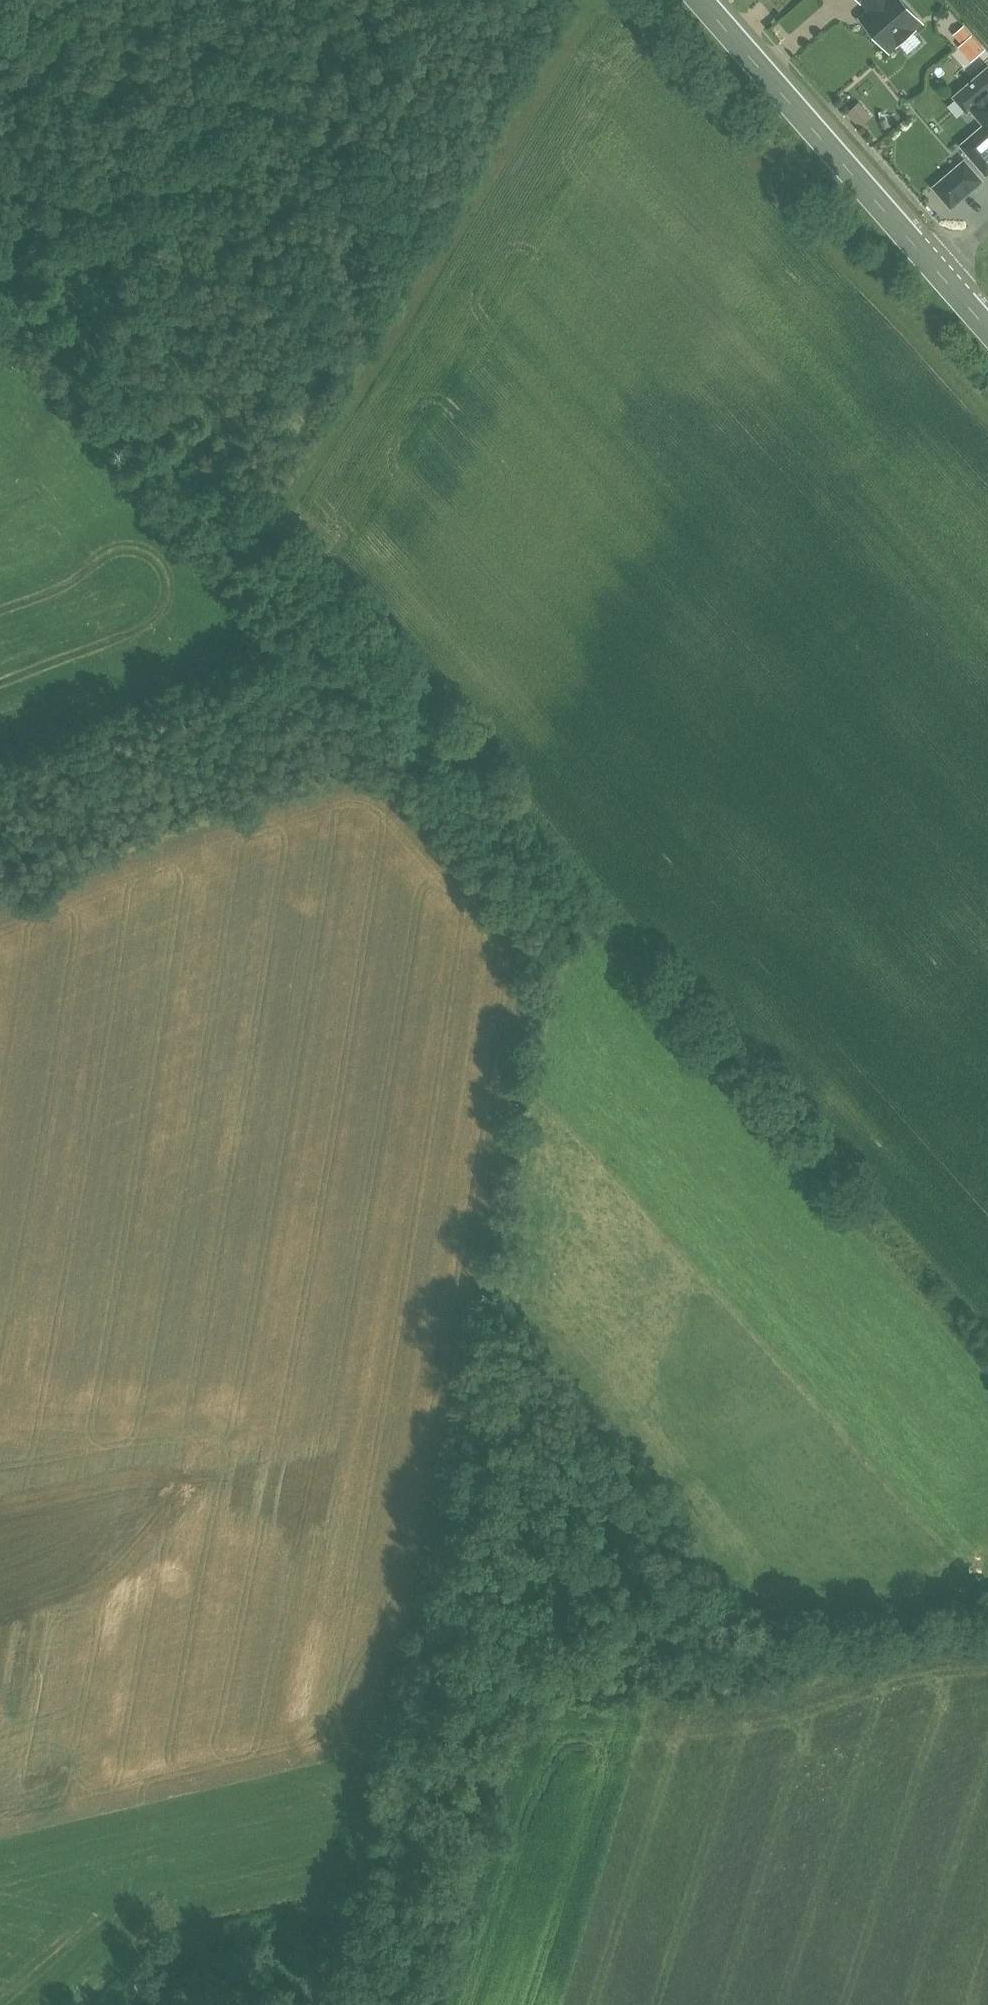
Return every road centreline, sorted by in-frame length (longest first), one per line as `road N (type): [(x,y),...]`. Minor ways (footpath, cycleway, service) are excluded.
road 1 (secondary): [(937,271),(698,0)]

